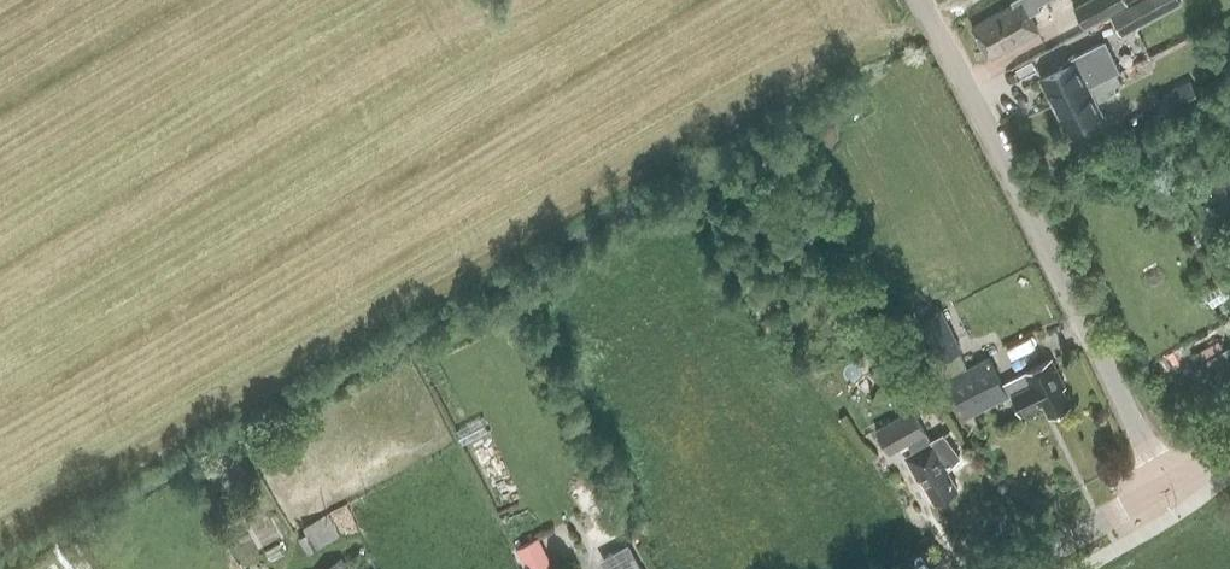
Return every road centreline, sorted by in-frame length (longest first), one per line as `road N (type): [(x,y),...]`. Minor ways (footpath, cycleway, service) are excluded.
road 1 (unclassified): [(1167,492),(922,0)]
road 2 (secondary): [(1033,568),(1167,492)]

